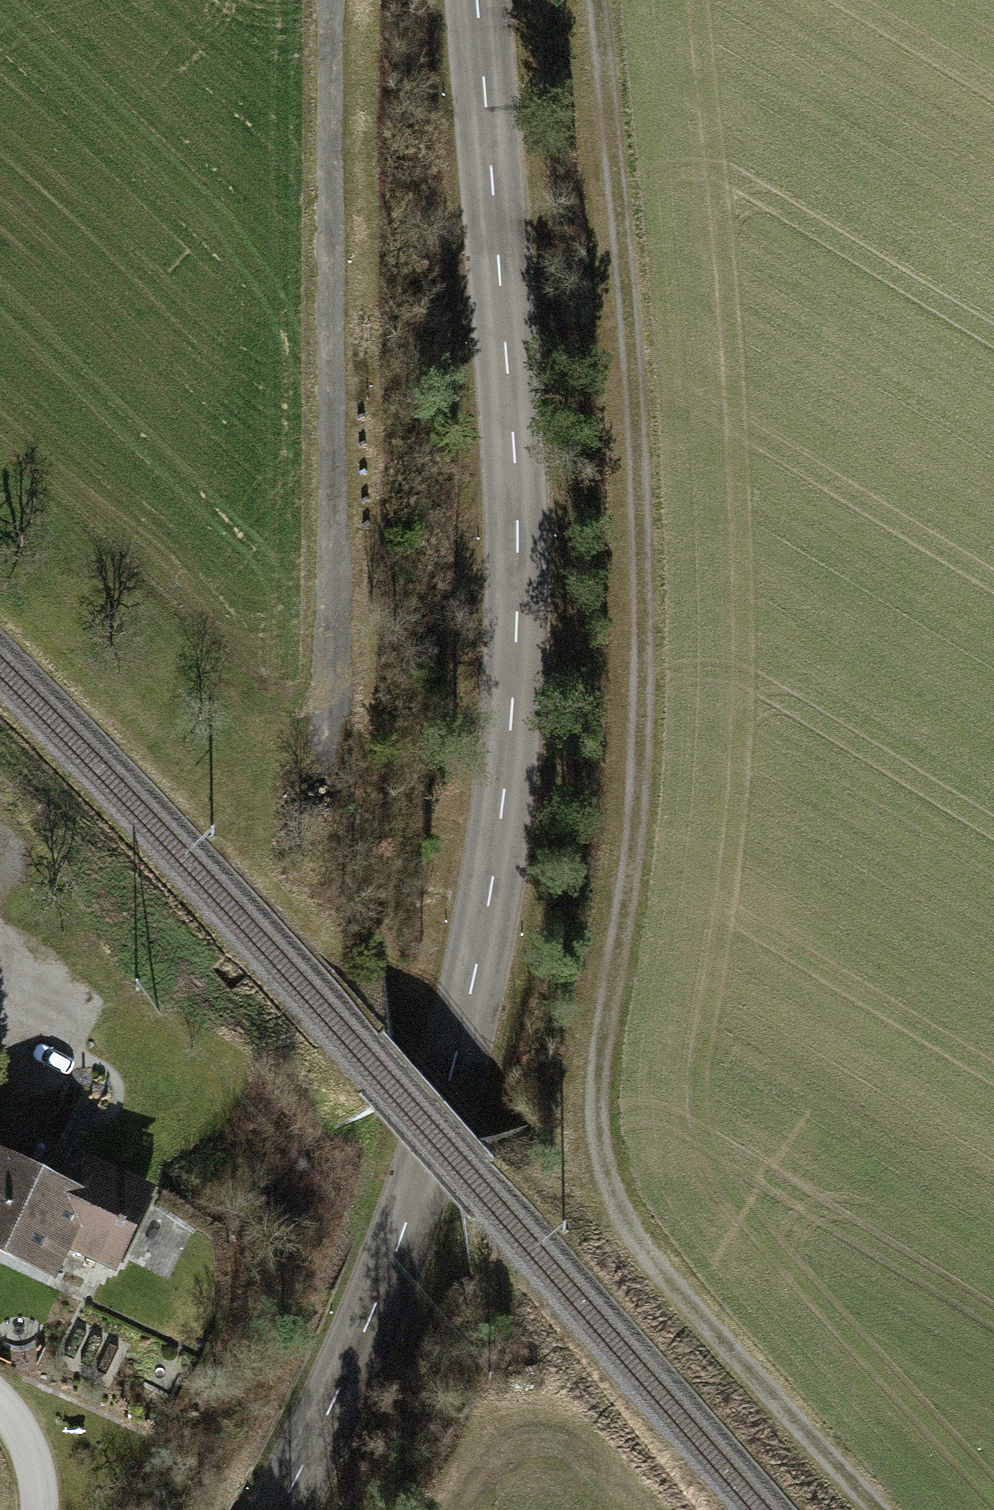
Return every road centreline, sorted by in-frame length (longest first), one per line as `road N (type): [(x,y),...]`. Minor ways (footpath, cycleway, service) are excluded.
road 1 (track): [(605,0),(644,467),(645,715),(603,1084),(615,1198),(677,1288),(873,1509)]
road 2 (tertiary): [(475,0),(517,493),(519,614),(491,927),(404,1226),(280,1509)]
road 3 (track): [(331,732),(332,0)]
road 4 (track): [(462,1509),(492,1469),(569,1447),(625,1481),(650,1509)]

